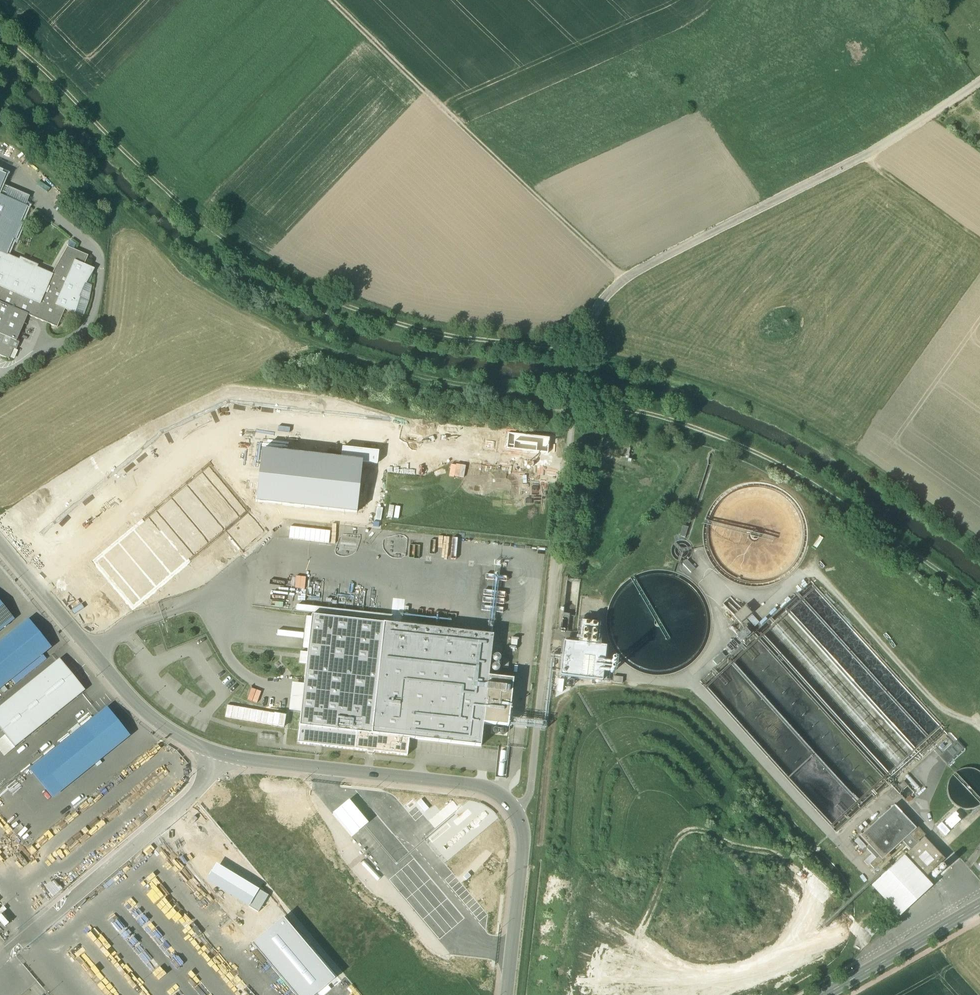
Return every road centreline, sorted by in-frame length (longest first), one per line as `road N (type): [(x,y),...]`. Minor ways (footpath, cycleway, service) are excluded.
road 1 (tertiary): [(506,994),(524,845),(512,806),(471,789),(257,765),(197,747),(126,694),(0,542)]
road 2 (track): [(0,28),(271,275),(448,343),(581,353)]
road 3 (track): [(979,87),(869,161),(622,280),(599,306),(581,353)]
road 4 (track): [(572,405),(669,423),(793,474),(979,601)]
road 5 (track): [(516,811),(533,785),(572,405)]
road 6 (track): [(332,0),(622,280)]
road 7 (tertiary): [(825,994),(979,903)]
road 8 (track): [(869,161),(979,241)]

